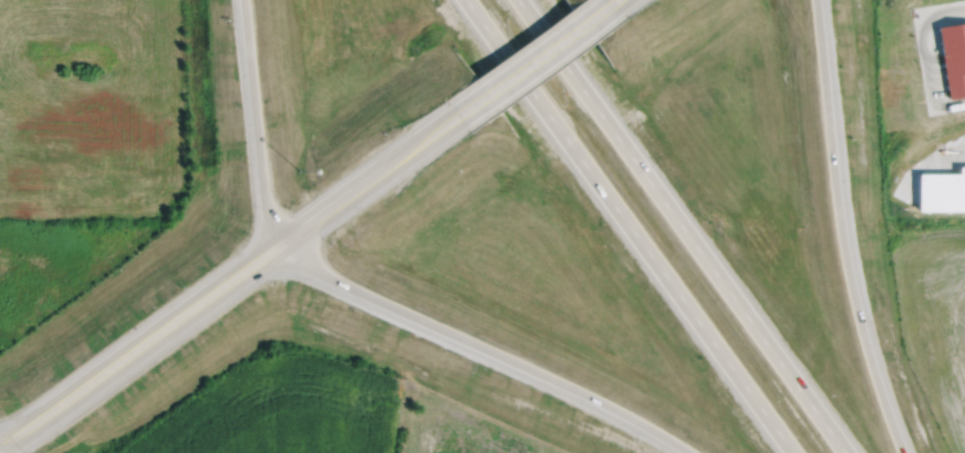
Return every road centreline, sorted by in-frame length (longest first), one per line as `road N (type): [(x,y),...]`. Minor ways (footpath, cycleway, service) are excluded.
road 1 (tertiary): [(0,447),(456,117)]
road 2 (motorway): [(467,0),(796,452)]
road 3 (motorway): [(847,452),(521,0)]
road 4 (motorway): [(902,452),(848,274),(815,0)]
road 5 (motorway): [(282,246),(335,281),(604,402),(691,452)]
road 6 (motorway): [(244,0),(263,189),(282,246)]
road 7 (tertiary): [(456,117),(613,5)]

